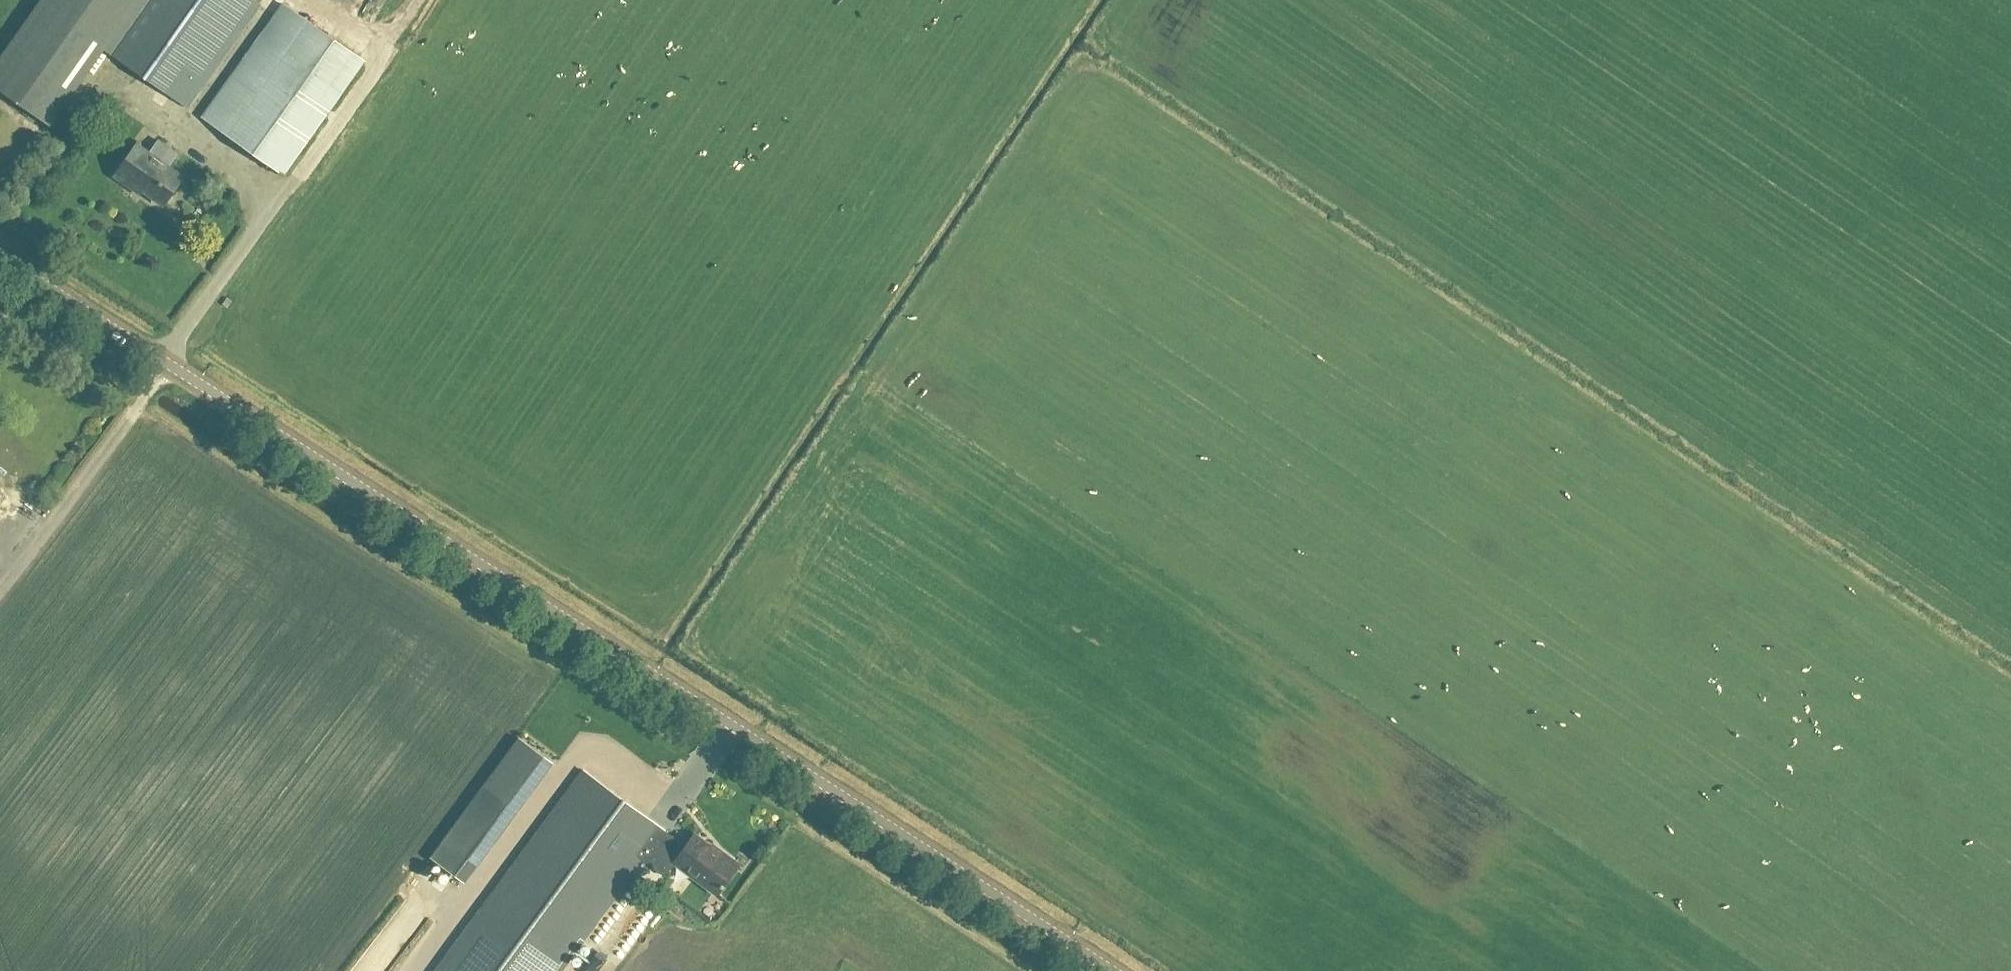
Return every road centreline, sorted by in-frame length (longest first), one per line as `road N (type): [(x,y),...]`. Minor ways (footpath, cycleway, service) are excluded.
road 1 (tertiary): [(1111,970),(311,447),(0,266)]
road 2 (track): [(158,358),(0,576)]

